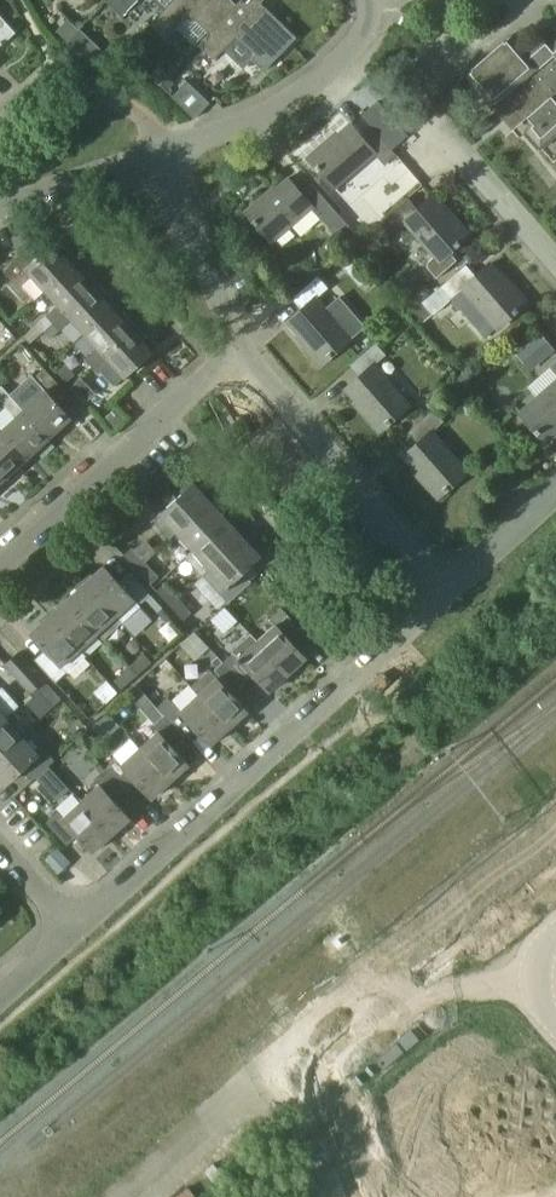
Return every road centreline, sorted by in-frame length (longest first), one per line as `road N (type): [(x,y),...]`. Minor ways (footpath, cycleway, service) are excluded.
road 1 (residential): [(71,927),(301,730),(448,585)]
road 2 (residential): [(555,923),(443,957),(370,1005),(329,1047),(306,1098),(336,1196)]
road 3 (residential): [(0,578),(256,357)]
road 4 (residential): [(448,585),(256,357)]
road 5 (residential): [(174,140),(264,116),(348,61),(375,14),(373,0)]
road 6 (residential): [(256,357),(174,140)]
road 7 (residential): [(0,110),(27,80),(60,64),(157,118),(174,140)]
road 8 (residential): [(555,259),(456,145),(440,139),(419,147)]
road 9 (residential): [(0,207),(174,140)]
road 10 (residential): [(448,585),(555,490)]

